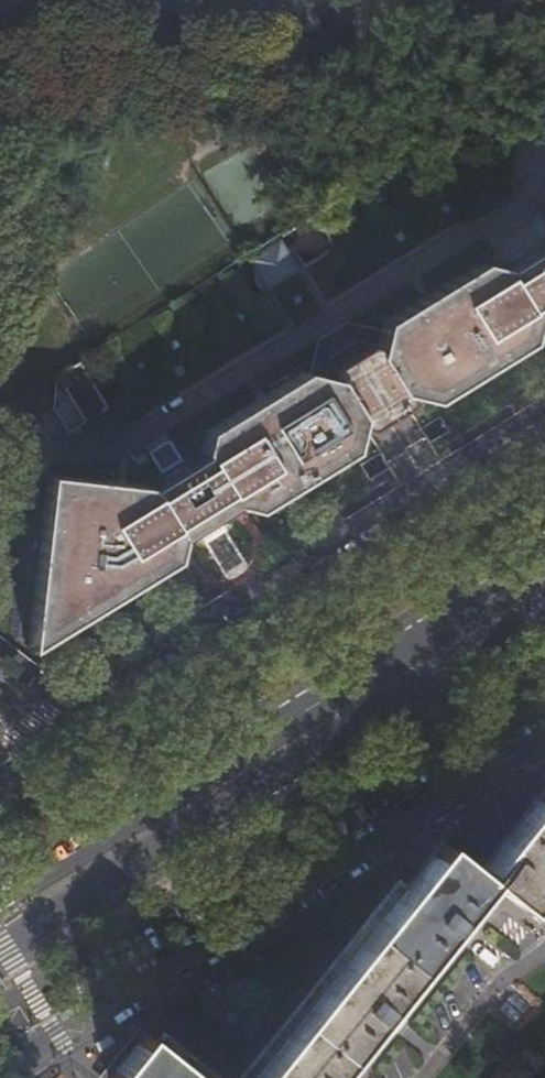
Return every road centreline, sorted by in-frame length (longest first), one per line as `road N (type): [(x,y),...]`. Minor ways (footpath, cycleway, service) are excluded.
road 1 (unclassified): [(0,1069),(544,736)]
road 2 (primary): [(544,563),(0,895)]
road 3 (primary): [(0,954),(544,623)]
road 4 (unclassified): [(544,438),(82,725)]

